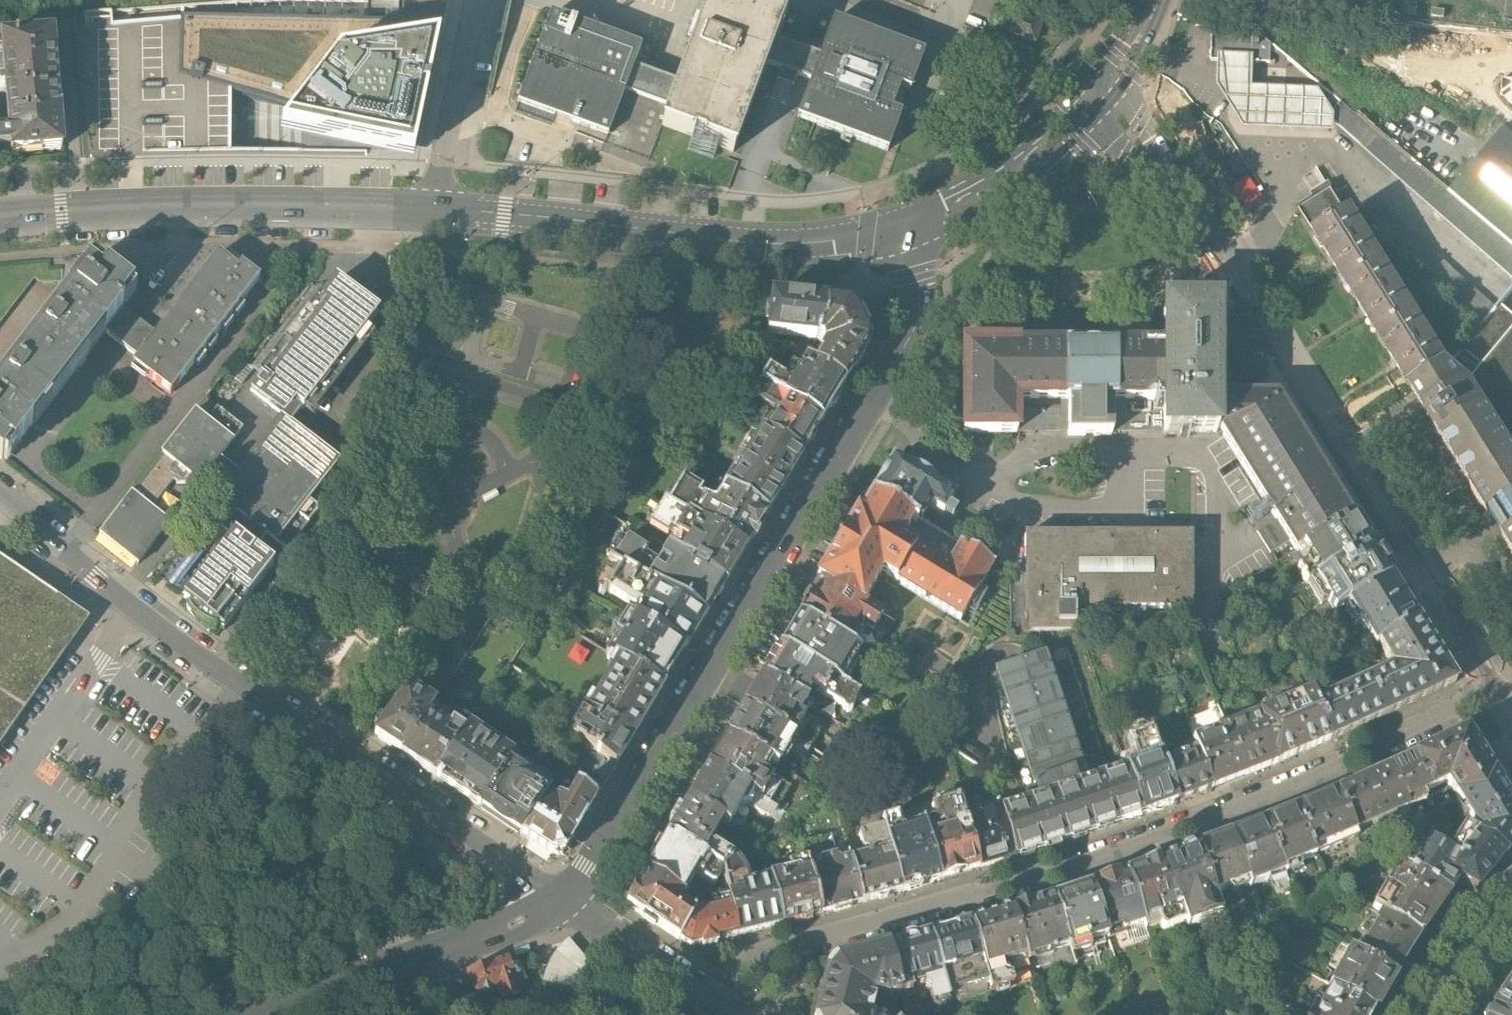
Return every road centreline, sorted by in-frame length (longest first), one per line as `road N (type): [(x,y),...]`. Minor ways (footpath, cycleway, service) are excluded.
road 1 (secondary): [(0,218),(320,204),(505,214),(780,243),(908,229)]
road 2 (residential): [(1503,698),(1343,768),(1119,850),(758,954)]
road 3 (residential): [(565,898),(594,867),(913,331),(920,301),(908,229)]
road 4 (residential): [(1102,94),(1198,214),(1503,698)]
road 5 (residential): [(0,490),(210,667),(565,898)]
road 6 (residential): [(255,1014),(492,936),(565,898)]
road 7 (secondary): [(908,229),(1025,168),(1102,94)]
road 8 (residential): [(565,898),(746,1014)]
road 9 (residential): [(1435,1014),(1477,939),(1511,896)]

